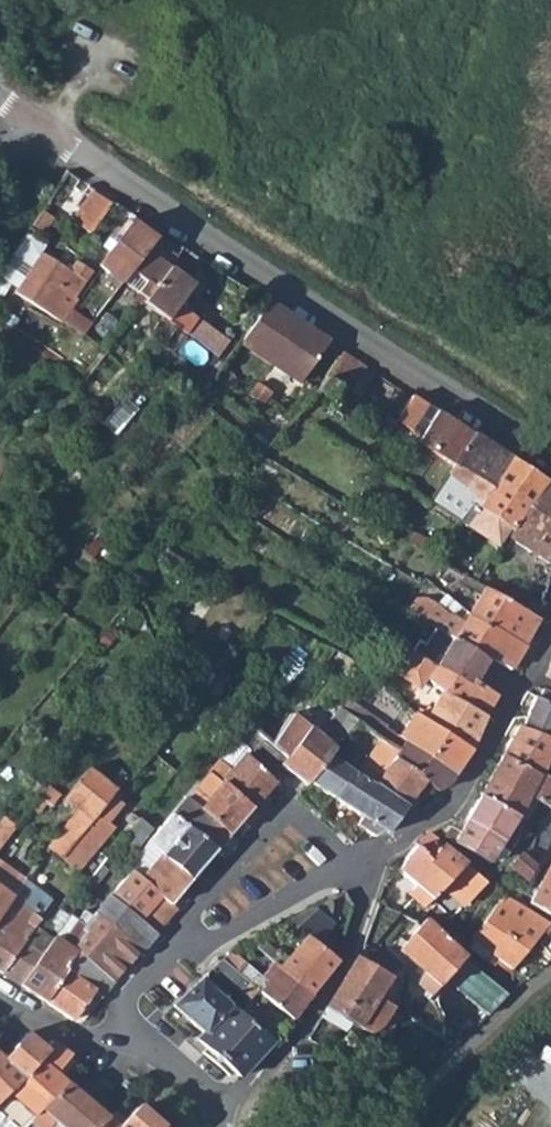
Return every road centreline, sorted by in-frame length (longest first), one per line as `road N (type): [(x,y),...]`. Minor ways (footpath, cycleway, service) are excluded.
road 1 (residential): [(550,456),(46,126)]
road 2 (residential): [(370,873),(295,816),(271,817),(136,984)]
road 3 (residential): [(370,873),(444,807),(506,710),(550,616)]
road 4 (residential): [(136,984),(330,881),(370,873)]
road 5 (residential): [(214,1126),(200,1091),(176,1069),(119,1041)]
road 6 (residential): [(119,1041),(67,1041),(0,1006)]

